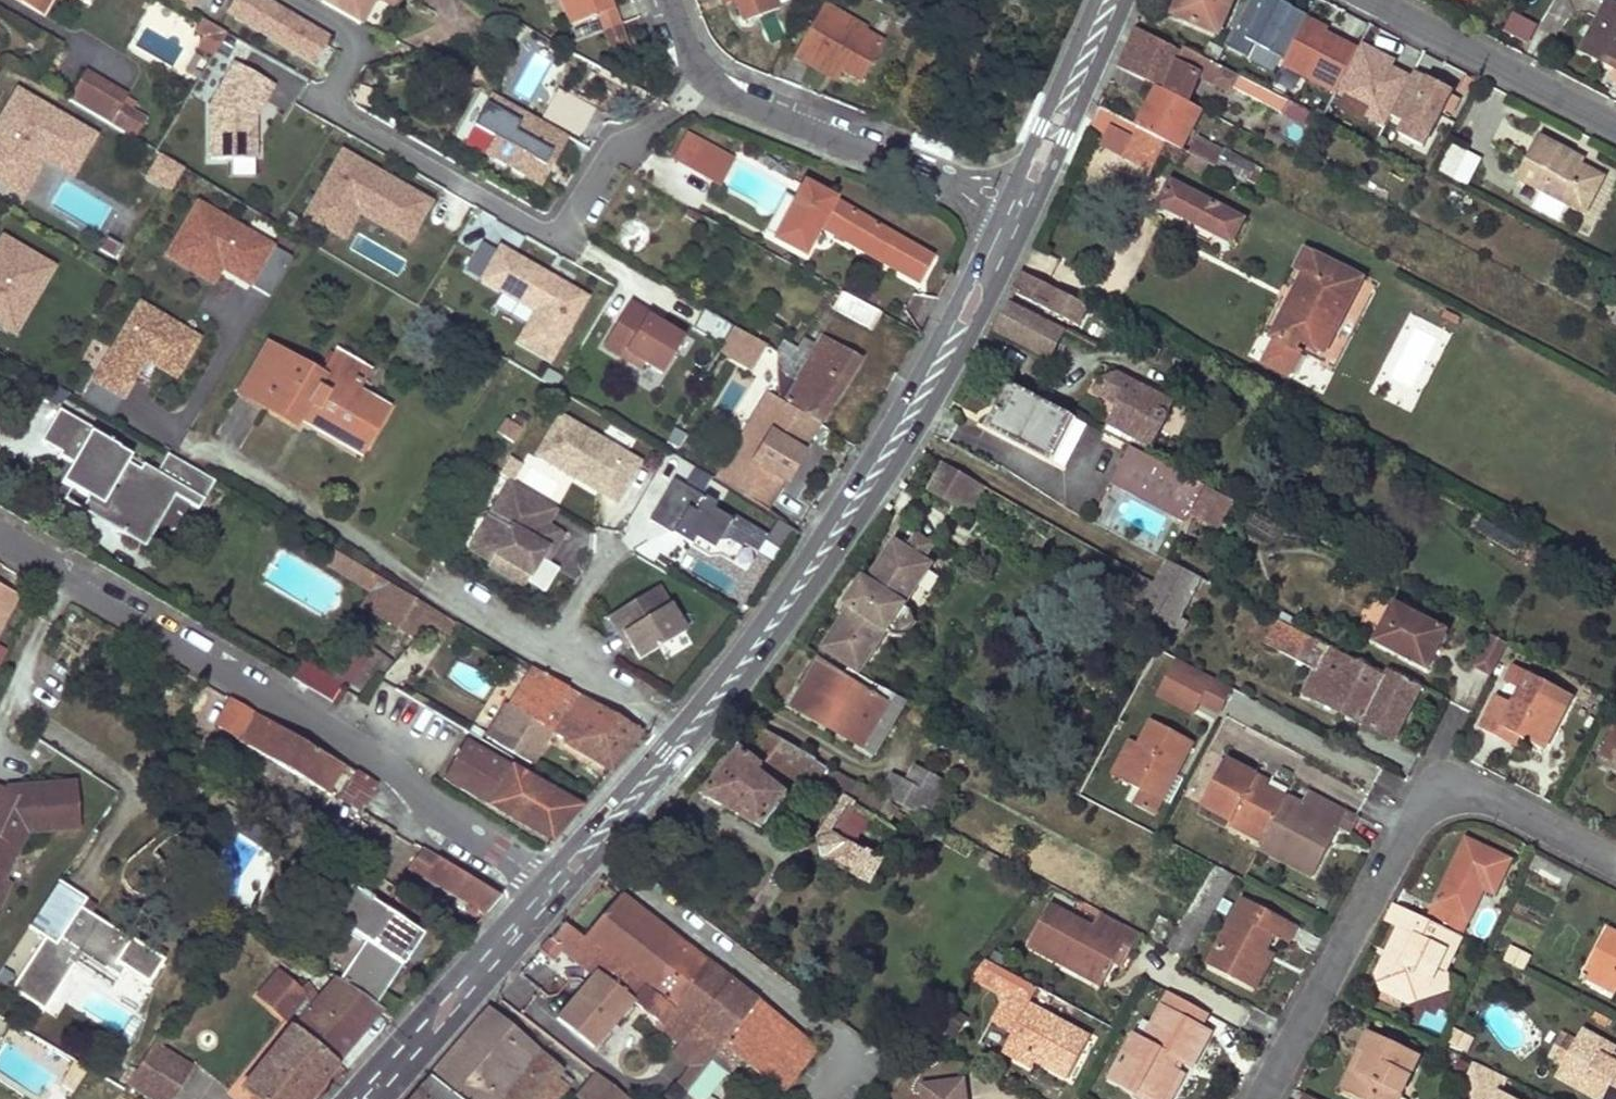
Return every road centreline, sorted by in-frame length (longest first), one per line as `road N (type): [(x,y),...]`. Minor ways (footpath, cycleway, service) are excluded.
road 1 (secondary): [(1015,212),(908,419),(802,583),(719,695),(555,886)]
road 2 (residential): [(555,886),(380,763),(0,540)]
road 3 (residential): [(1615,861),(1443,774),(1261,1098)]
road 4 (residential): [(668,0),(685,43),(711,78),(755,106),(1015,212)]
road 5 (secondary): [(555,886),(364,1098)]
road 6 (residential): [(1615,127),(1373,0)]
road 7 (secondary): [(1110,0),(1015,212)]

